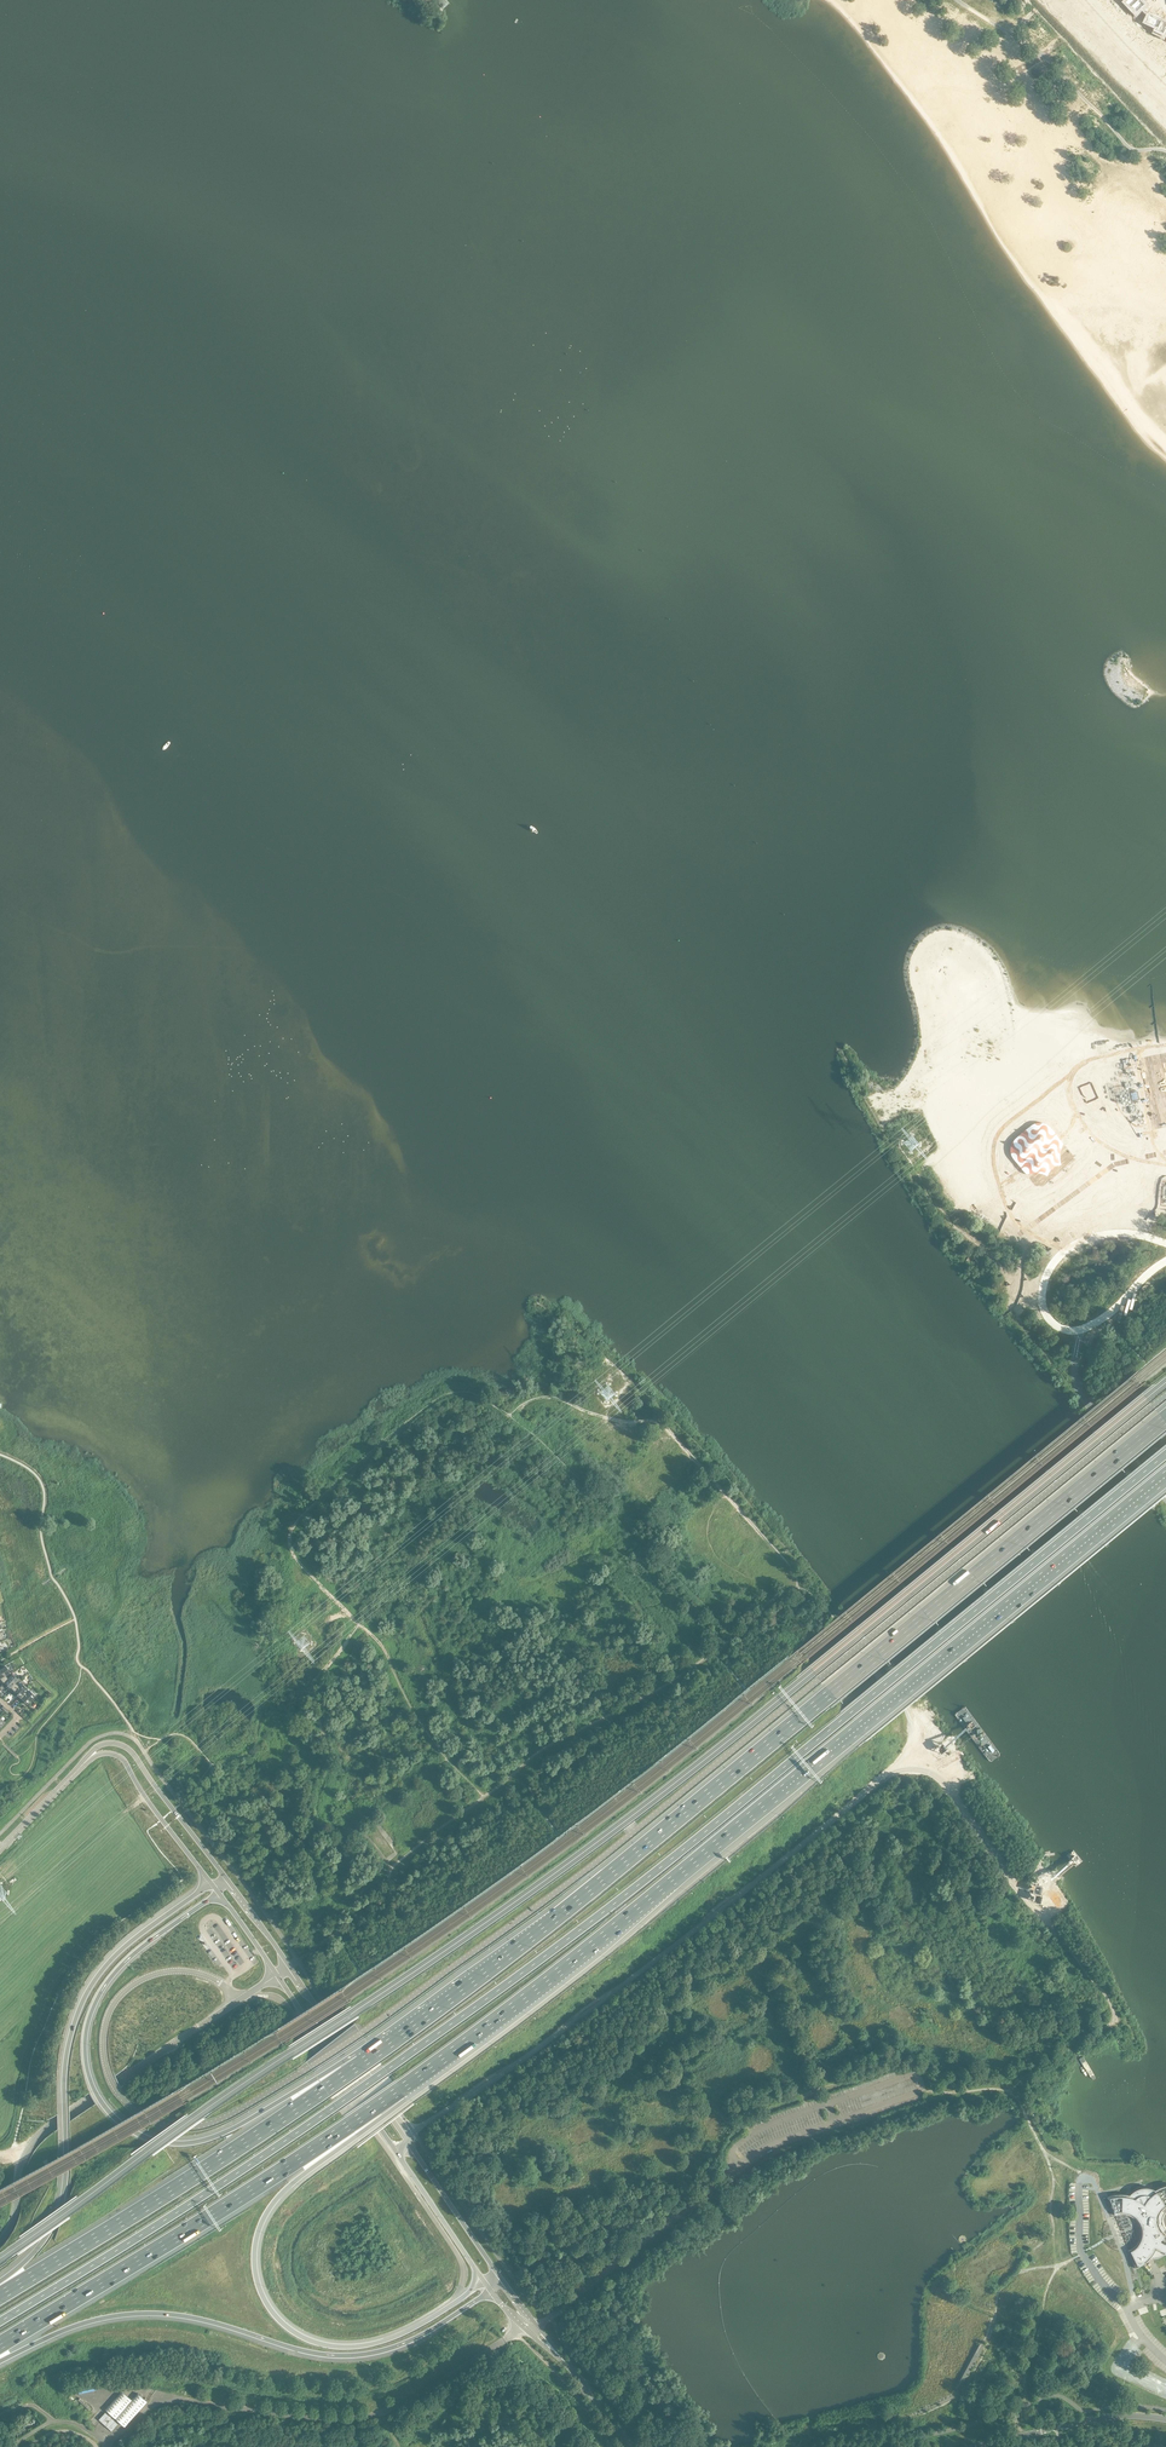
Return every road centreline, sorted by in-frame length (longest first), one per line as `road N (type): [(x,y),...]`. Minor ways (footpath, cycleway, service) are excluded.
road 1 (unclassified): [(236,2001),(216,1981),(183,1971),(126,1989),(103,2028),(118,2094),(154,2121),(203,2125),(362,2031),(604,1856),(1165,1395)]
road 2 (motorway): [(1165,1418),(542,1928),(376,2054)]
road 3 (motorway): [(1165,1454),(618,1900),(387,2070)]
road 4 (motorway): [(404,2088),(566,1967),(1165,1476)]
road 5 (motorway): [(376,2054),(210,2139),(162,2142),(117,2119),(88,2074),(92,2010),(120,1966),(218,1892)]
road 6 (motorway): [(484,2282),(404,2332),(349,2347),(291,2329),(258,2287),(255,2243),(271,2206),(404,2088)]
road 7 (motorway): [(0,2358),(80,2324),(151,2313),(195,2317),(312,2353),(368,2354),(428,2332),(490,2291)]
road 8 (motorway): [(210,1882),(120,1951),(92,1985),(65,2066),(61,2205),(39,2247),(0,2281)]
road 9 (motorway): [(0,2344),(404,2088)]
road 10 (motorway): [(0,2321),(387,2070)]
road 11 (motorway): [(376,2054),(0,2294)]
road 12 (secondary): [(499,2276),(289,1966)]
road 13 (secondary): [(277,1975),(484,2282)]
road 14 (tertiary): [(0,2240),(35,2139),(236,2001)]
road 15 (unclassified): [(1165,1244),(1123,1234),(1077,1243),(1048,1272),(1045,1314),(1057,1327),(1079,1331),(1165,1261)]
road 16 (tertiary): [(227,1879),(127,1749),(104,1744),(83,1764)]
road 17 (track): [(942,1219),(1003,1277),(1015,1318),(1055,1368),(1076,1378)]
road 18 (tertiary): [(83,1764),(107,1753),(122,1759),(210,1882)]
road 19 (secondary): [(977,2446),(1110,2417),(1165,2420)]
road 20 (track): [(614,2446),(552,2368),(513,2334)]
road 21 (track): [(1035,1907),(1106,1997),(1115,2021),(1107,2027)]

